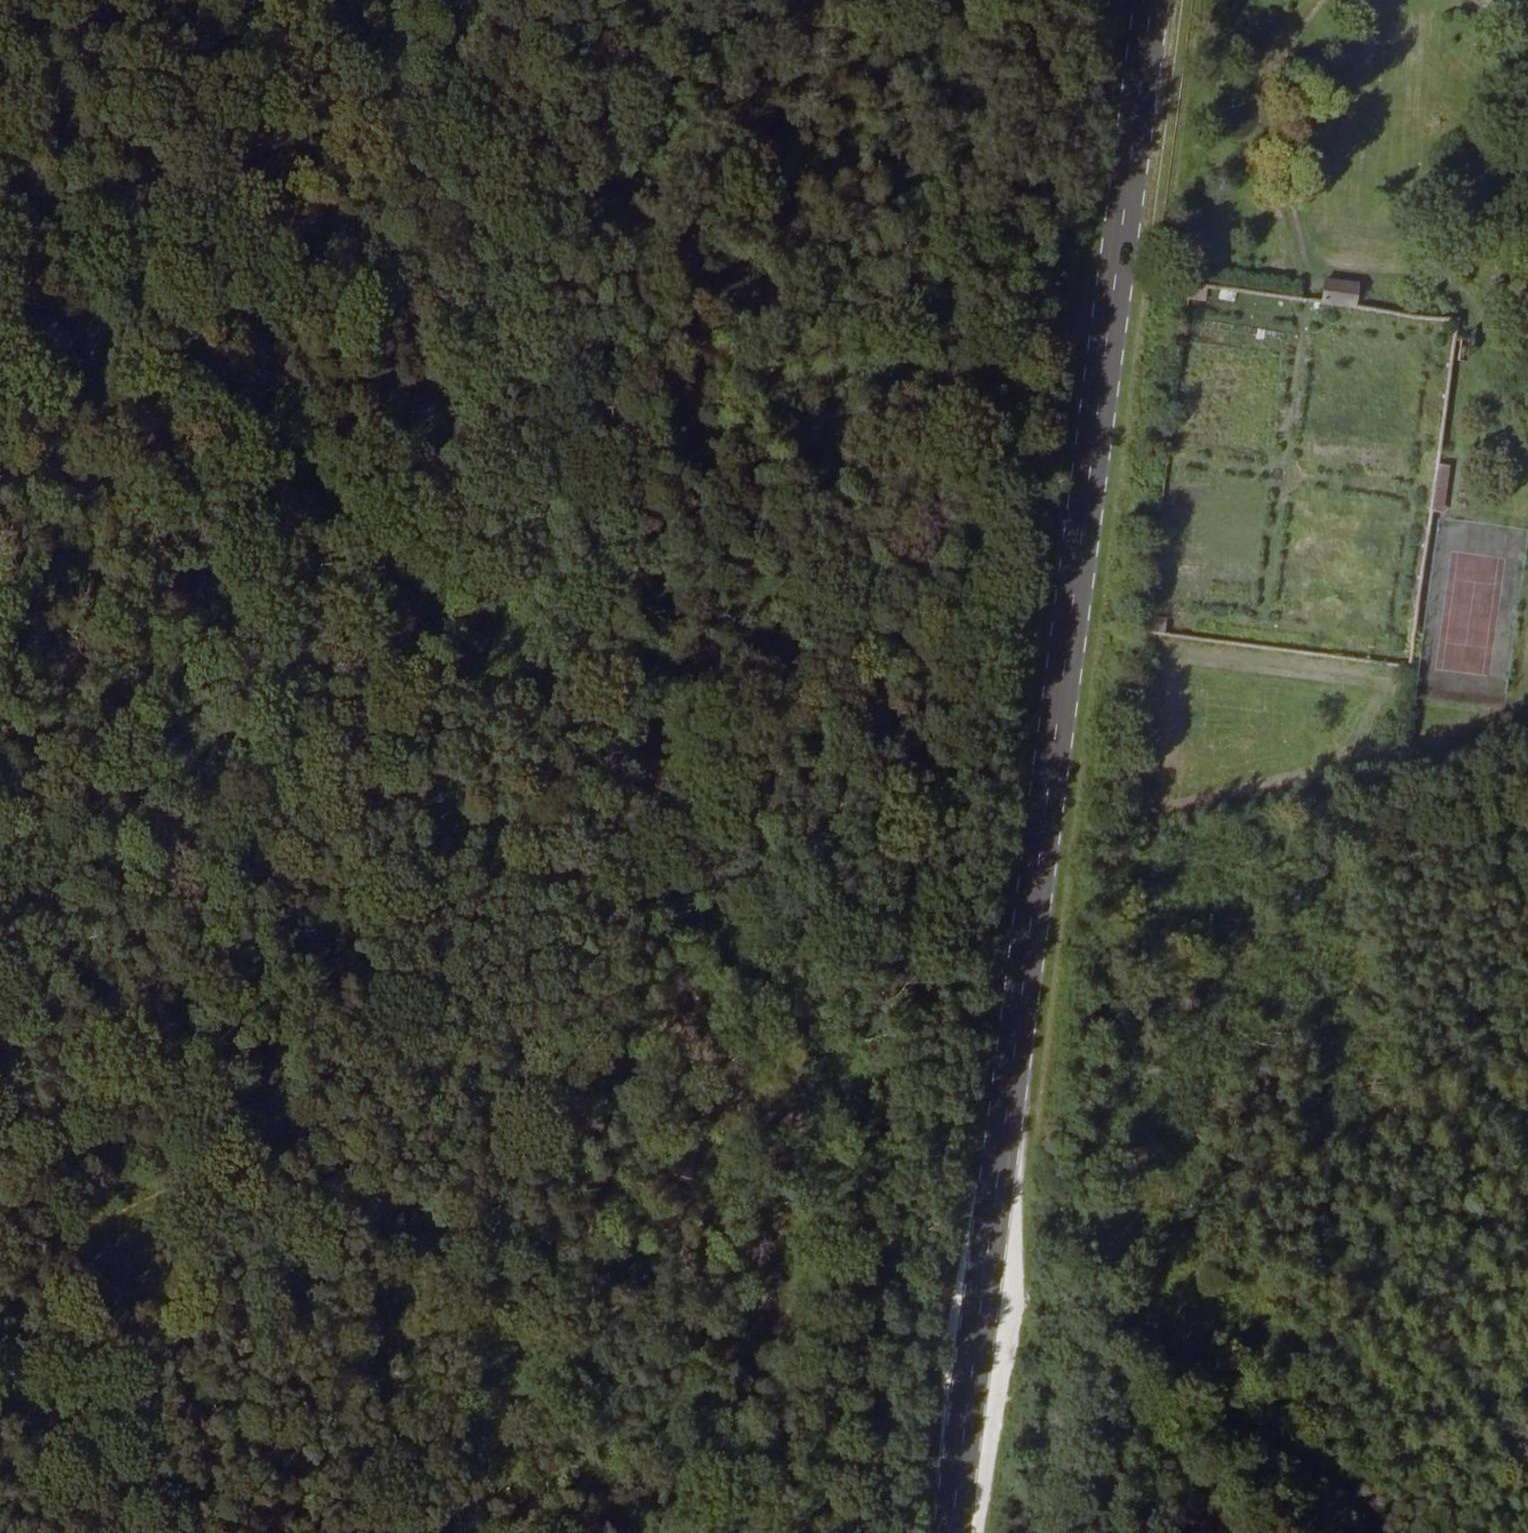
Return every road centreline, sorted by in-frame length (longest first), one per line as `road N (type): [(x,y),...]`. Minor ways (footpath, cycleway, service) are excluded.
road 1 (primary): [(1149,0),(948,1532)]
road 2 (track): [(996,1175),(0,109)]
road 3 (track): [(1326,0),(1287,58),(1280,93),(1280,138),(1307,259),(1370,281),(1426,275),(1473,323),(1451,505)]

